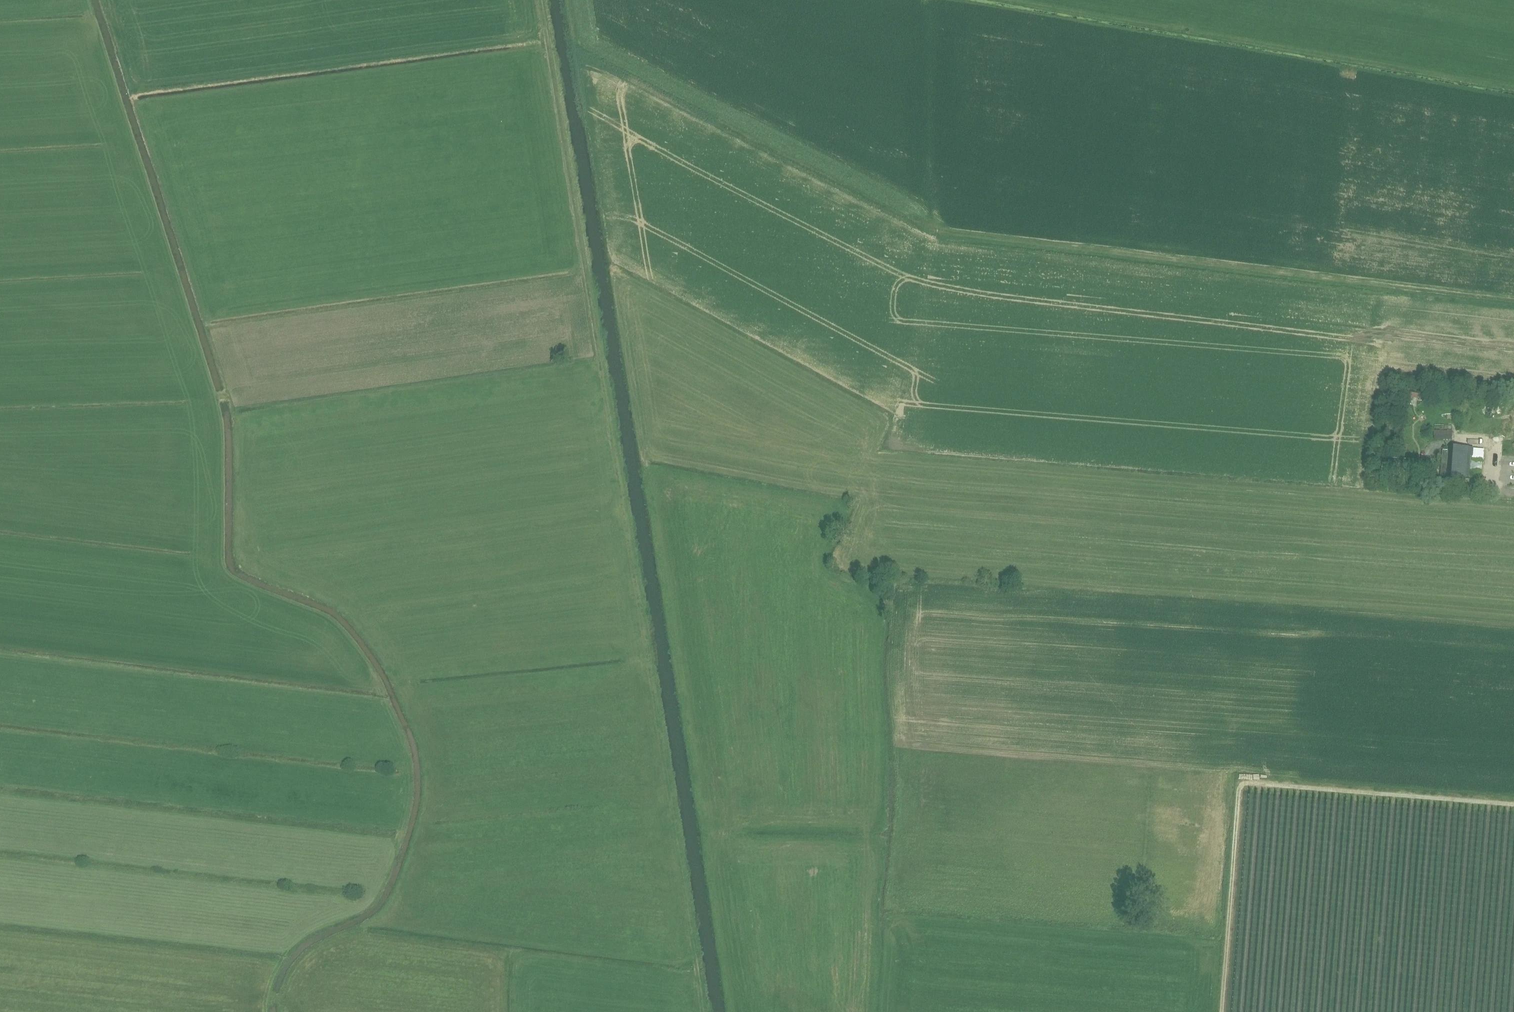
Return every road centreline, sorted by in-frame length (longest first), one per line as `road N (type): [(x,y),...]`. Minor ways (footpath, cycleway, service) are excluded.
road 1 (track): [(583,256),(540,0)]

